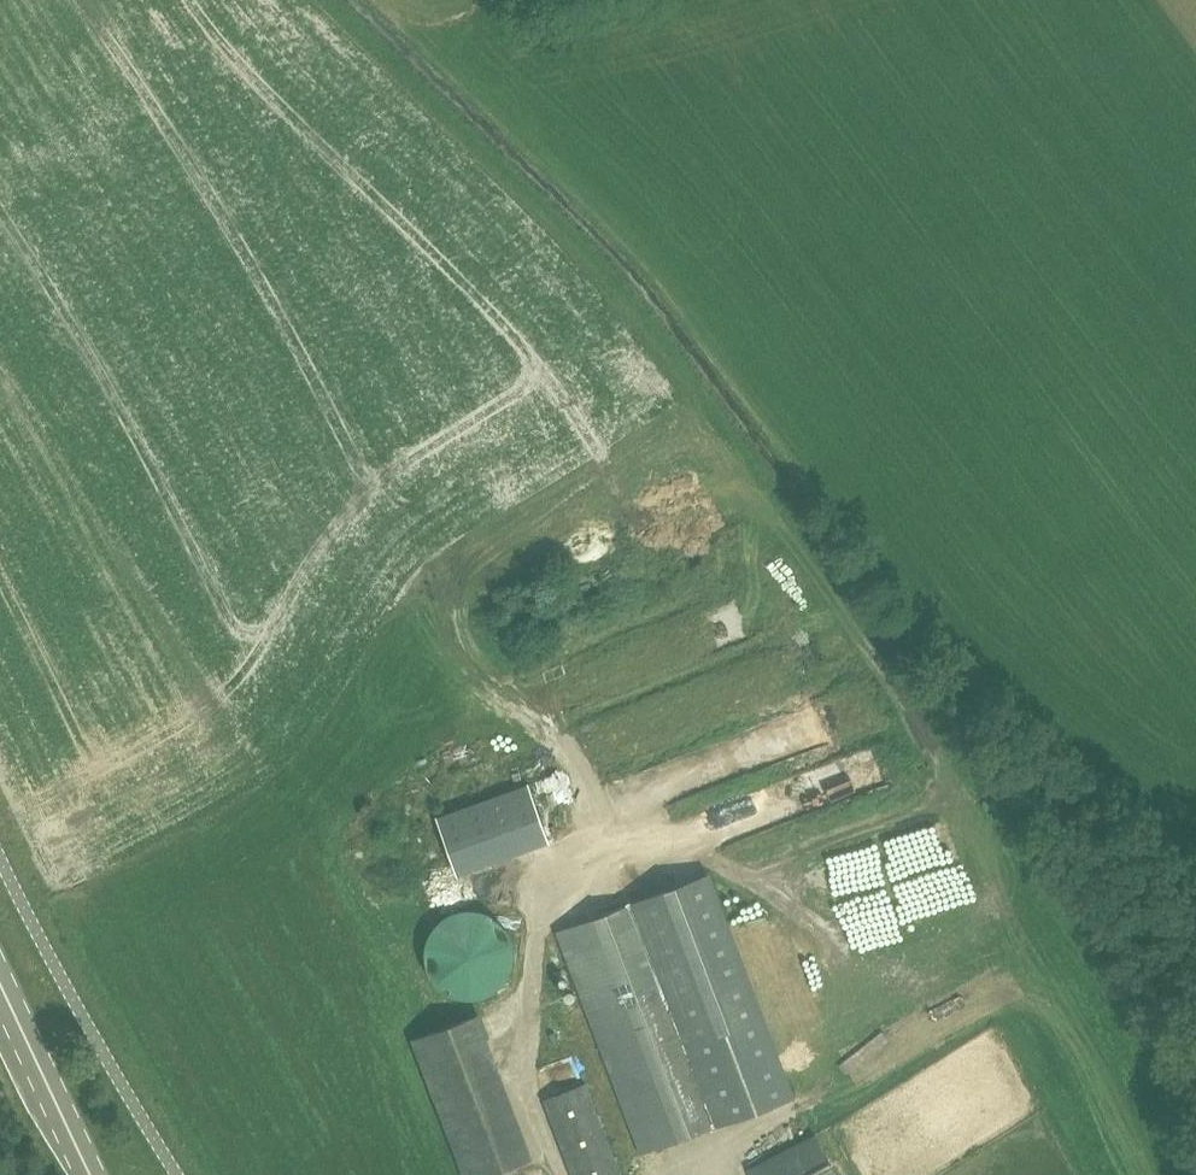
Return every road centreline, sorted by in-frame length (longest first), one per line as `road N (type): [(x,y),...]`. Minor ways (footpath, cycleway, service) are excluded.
road 1 (secondary): [(92,1174),(0,980)]

